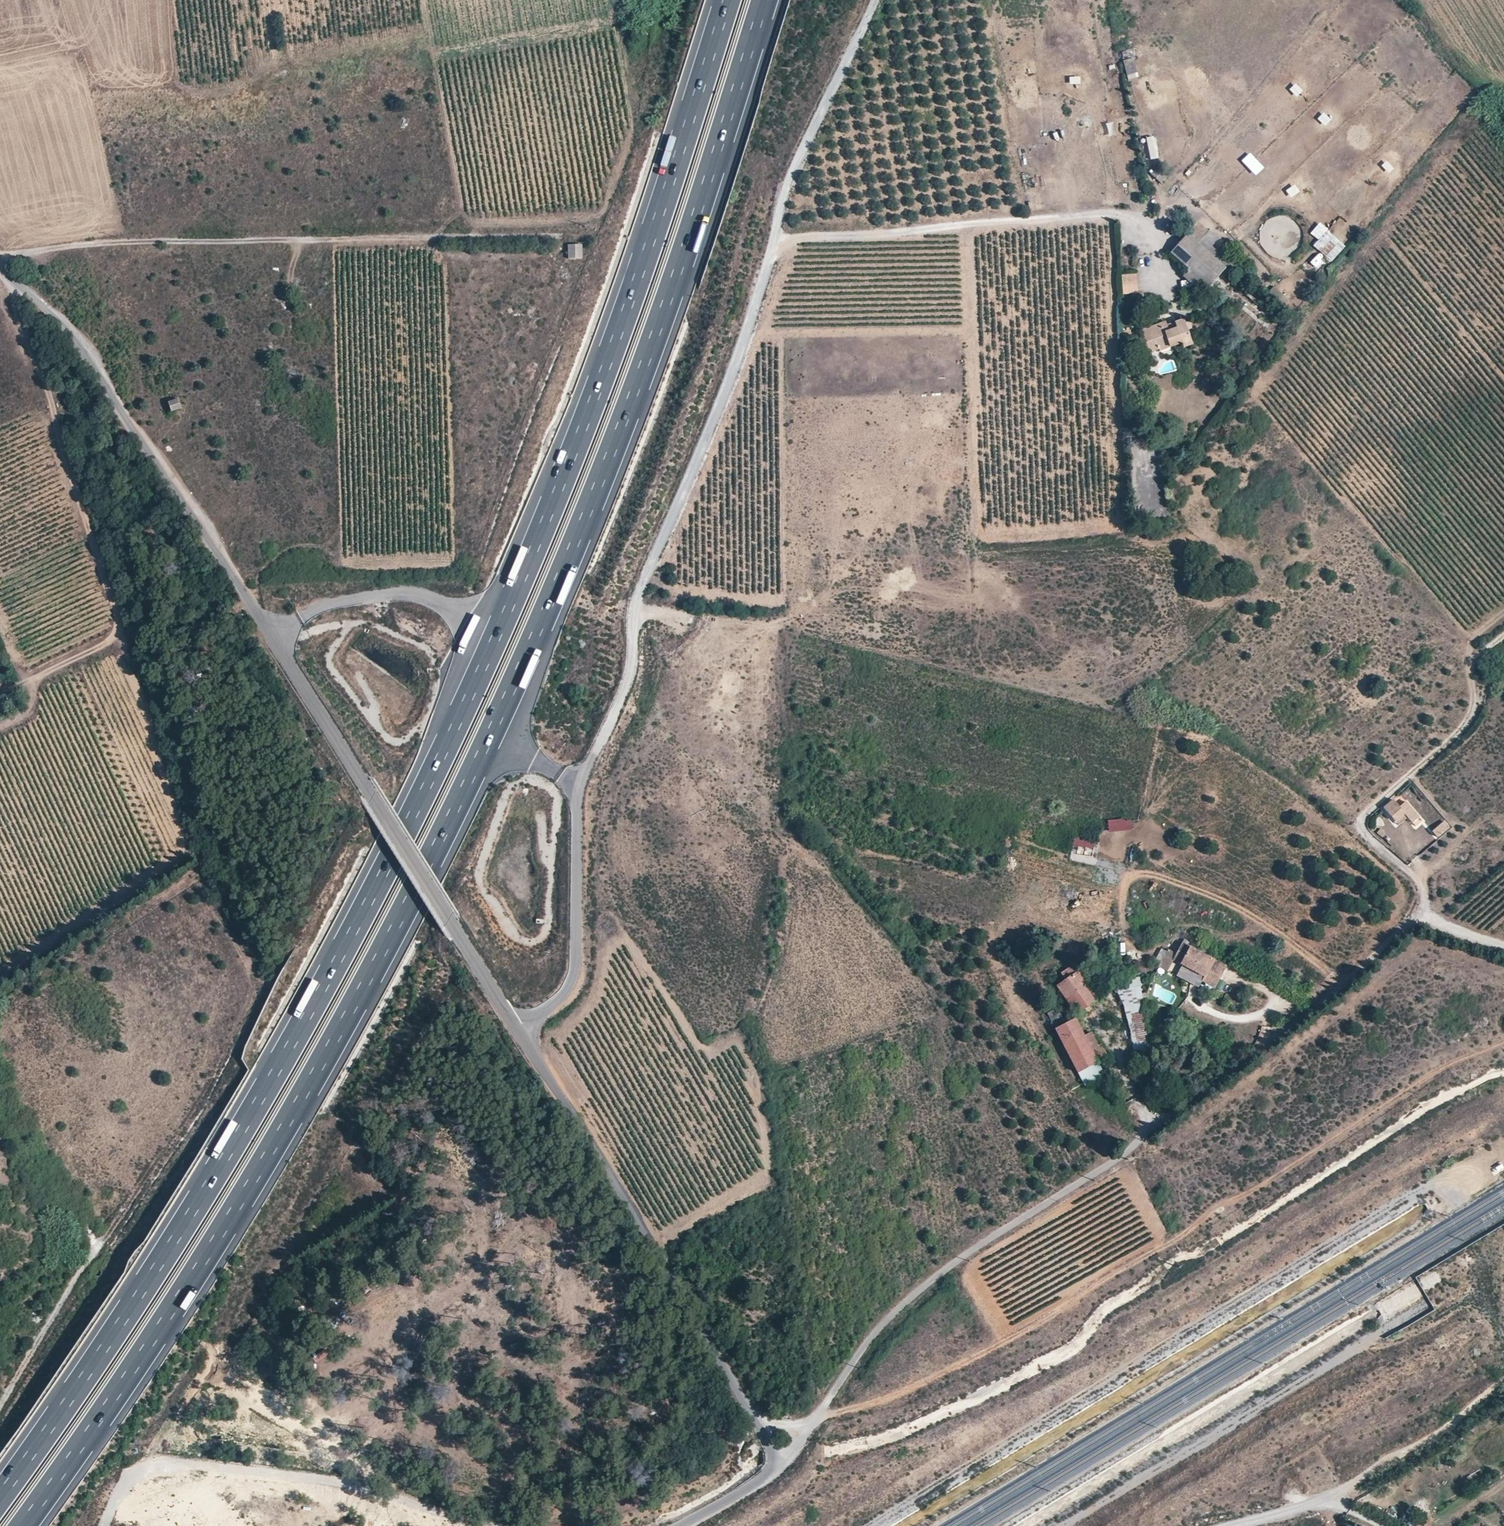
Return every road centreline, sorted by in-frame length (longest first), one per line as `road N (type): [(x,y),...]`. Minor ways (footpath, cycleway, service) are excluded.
road 1 (motorway): [(23,1525),(269,1155),(443,834),(599,484),(765,0)]
road 2 (motorway): [(728,0),(587,415),(440,759),(243,1128),(0,1497)]
road 3 (unclassified): [(0,266),(81,346),(516,1029)]
road 4 (unclassified): [(516,1029),(552,1006),(573,980),(577,787),(631,664),(633,604),(778,239)]
road 5 (unclassified): [(810,1425),(877,1329),(926,1285),(1129,1151),(1330,996),(1418,915)]
road 6 (track): [(815,1418),(896,1396),(1014,1338),(1428,1075),(1503,1039)]
road 7 (unclassified): [(0,258),(87,243),(599,233)]
road 8 (track): [(13,279),(124,630),(22,680)]
road 9 (unclassified): [(516,1029),(753,1420)]
road 10 (unclassified): [(778,239),(1123,210),(1154,225),(1175,288)]
road 11 (unclassified): [(103,1525),(122,1484),(142,1467),(177,1463),(319,1478),(496,1525)]
road 12 (unclassified): [(778,239),(784,185),(875,0)]
road 13 (unclassified): [(1332,1494),(1445,1428),(1503,1378)]
road 14 (unclassified): [(0,1408),(100,1242)]
road 15 (track): [(1399,784),(1462,727),(1478,663),(1503,636)]
road 16 (unclassified): [(1418,915),(1419,886),(1362,823),(1399,784)]

